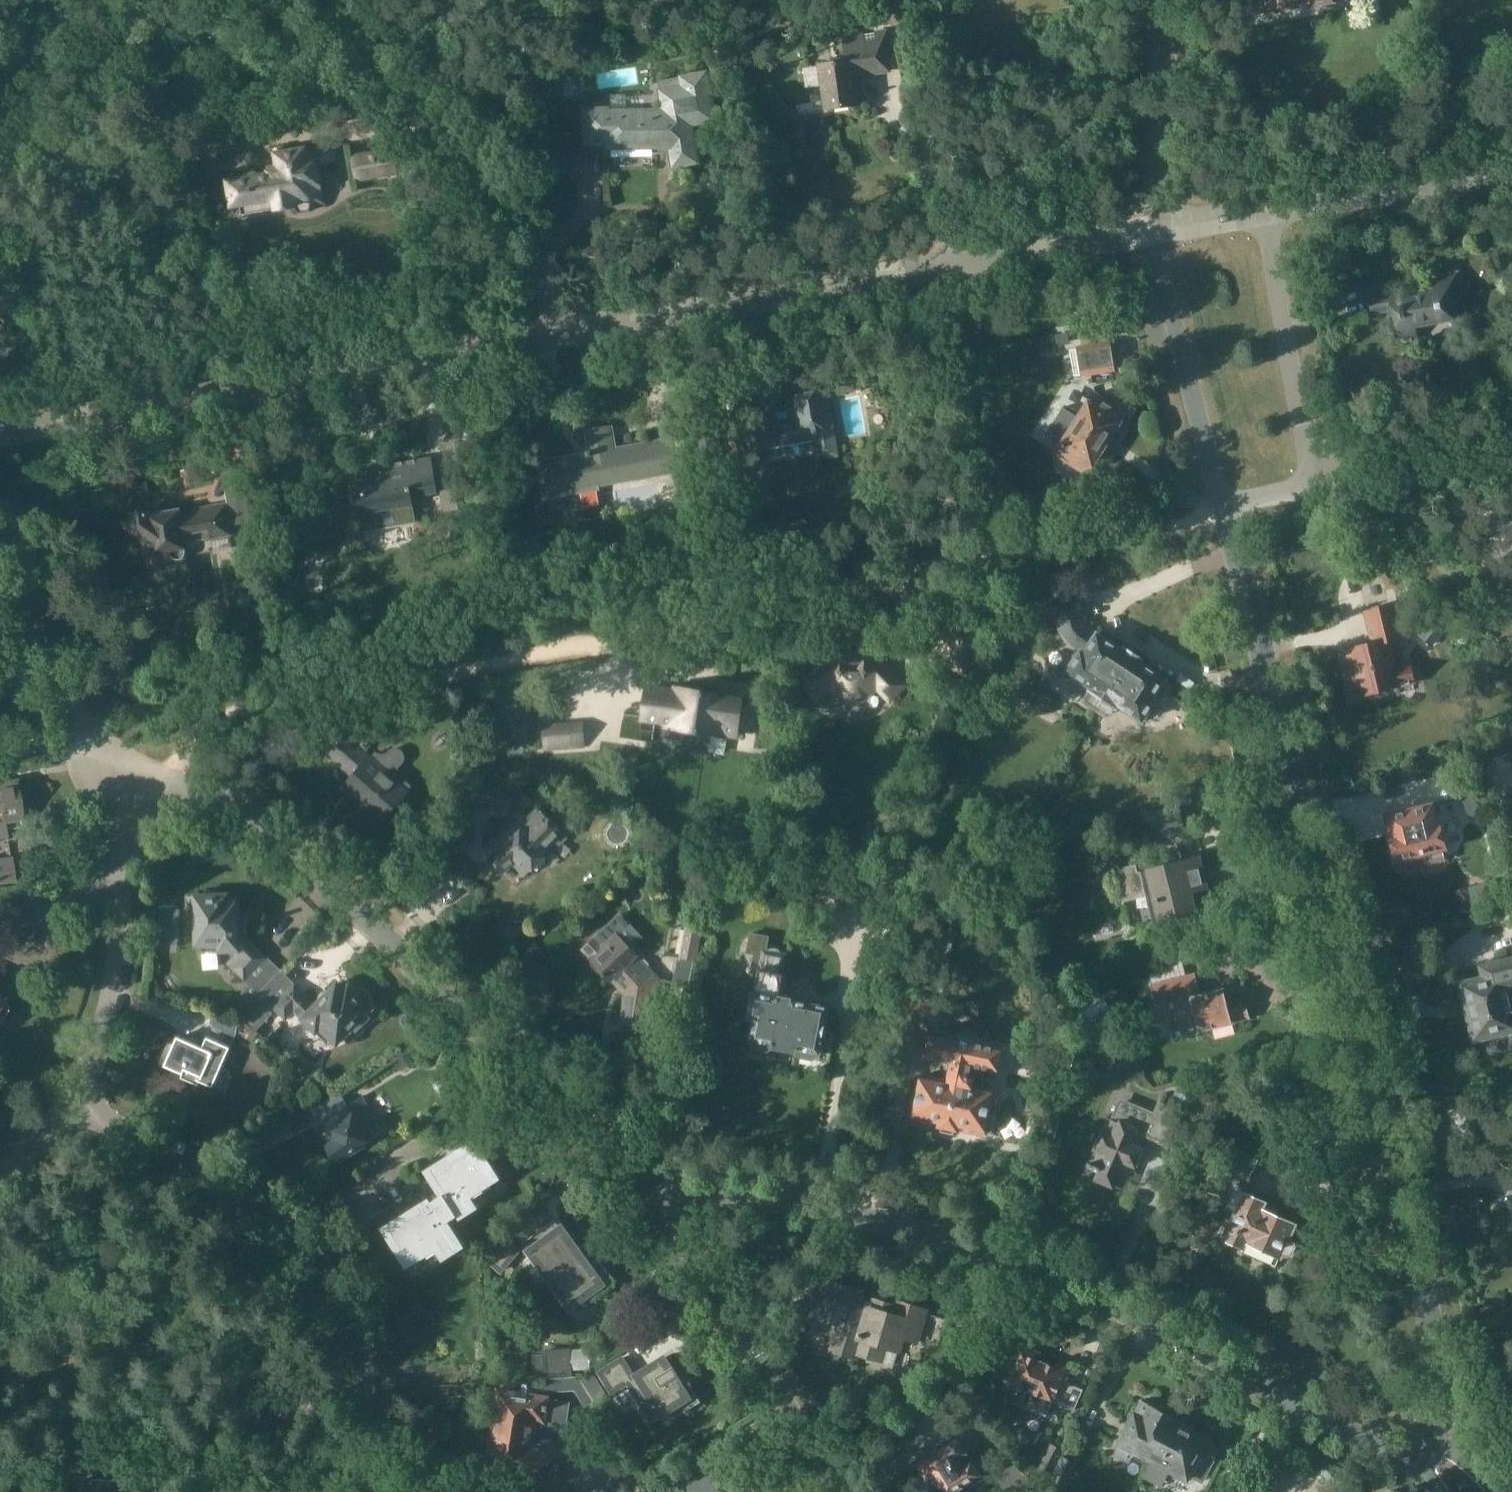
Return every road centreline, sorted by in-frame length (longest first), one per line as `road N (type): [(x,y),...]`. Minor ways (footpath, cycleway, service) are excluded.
road 1 (residential): [(1459,1453),(1217,507)]
road 2 (residential): [(1421,1466),(1091,1294),(967,1246),(847,1213),(627,1174)]
road 3 (residential): [(531,333),(1158,225)]
road 4 (residential): [(627,1174),(392,951),(229,820),(157,776)]
road 5 (residential): [(316,1491),(343,1418),(346,1335),(317,1260),(260,1197),(181,1151),(69,1101)]
road 6 (residential): [(0,428),(531,333)]
road 7 (residential): [(627,1174),(712,1280),(838,1491)]
road 8 (residential): [(157,776),(124,829),(99,1031),(69,1101)]
road 9 (residential): [(1260,206),(1304,421),(1338,490)]
road 10 (residential): [(1217,507),(1158,225)]
road 11 (residential): [(1260,206),(1511,164)]
road 12 (residential): [(531,333),(512,274),(467,189),(415,115)]
road 13 (unclassified): [(95,718),(0,504)]
road 14 (residential): [(1158,225),(1166,0)]
road 15 (residential): [(1511,613),(1338,490)]
road 16 (residential): [(1338,490),(1511,456)]
road 17 (residential): [(1217,507),(1338,490)]

